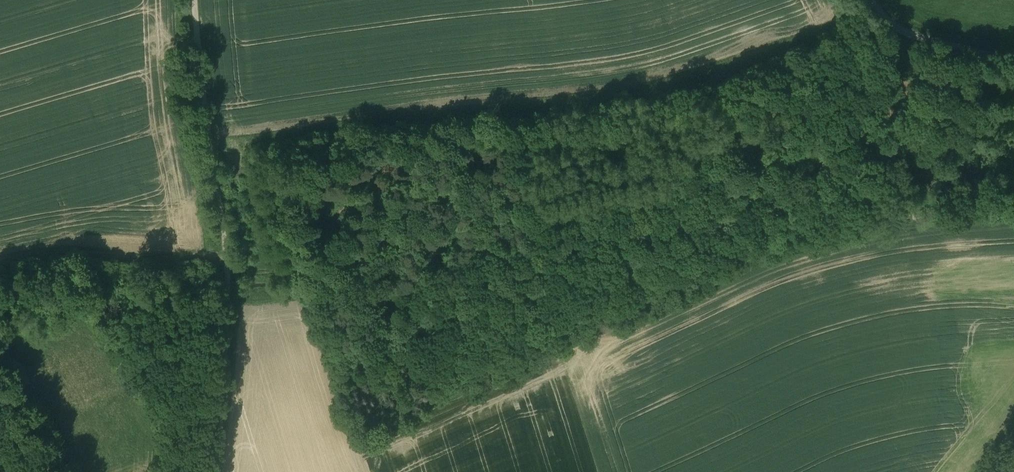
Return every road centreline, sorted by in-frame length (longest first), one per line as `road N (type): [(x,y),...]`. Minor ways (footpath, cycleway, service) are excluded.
road 1 (unclassified): [(190,0),(202,141),(228,268),(211,471)]
road 2 (unclassified): [(1013,59),(917,31),(874,0)]

